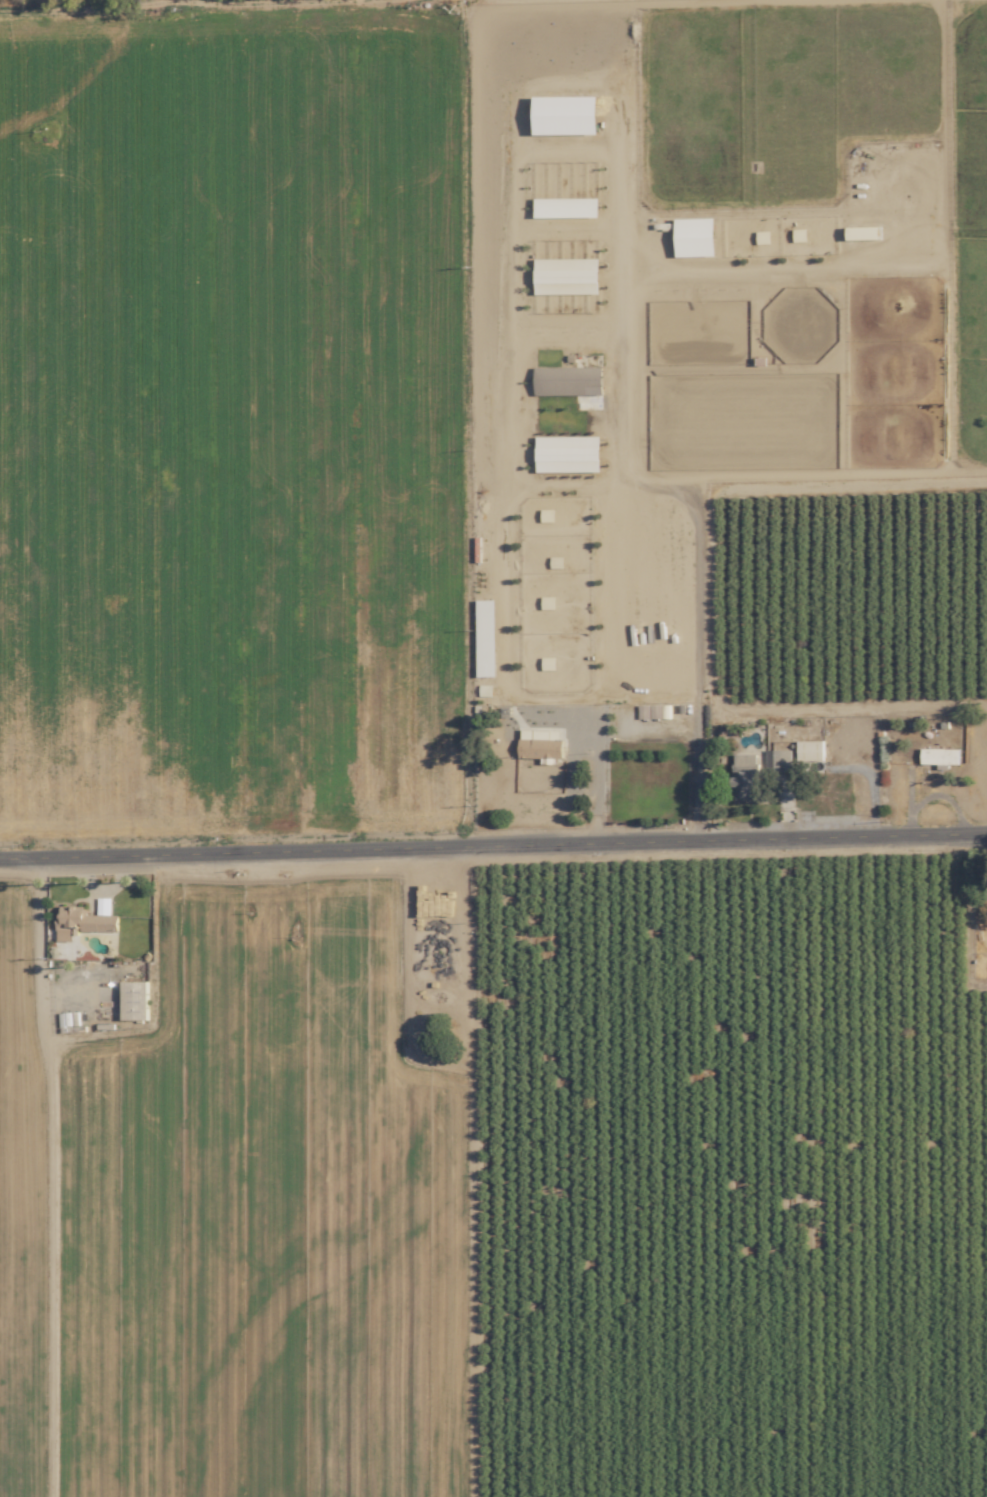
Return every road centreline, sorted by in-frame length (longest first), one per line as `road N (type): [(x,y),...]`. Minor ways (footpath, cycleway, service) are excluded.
road 1 (tertiary): [(0,863),(986,834)]

